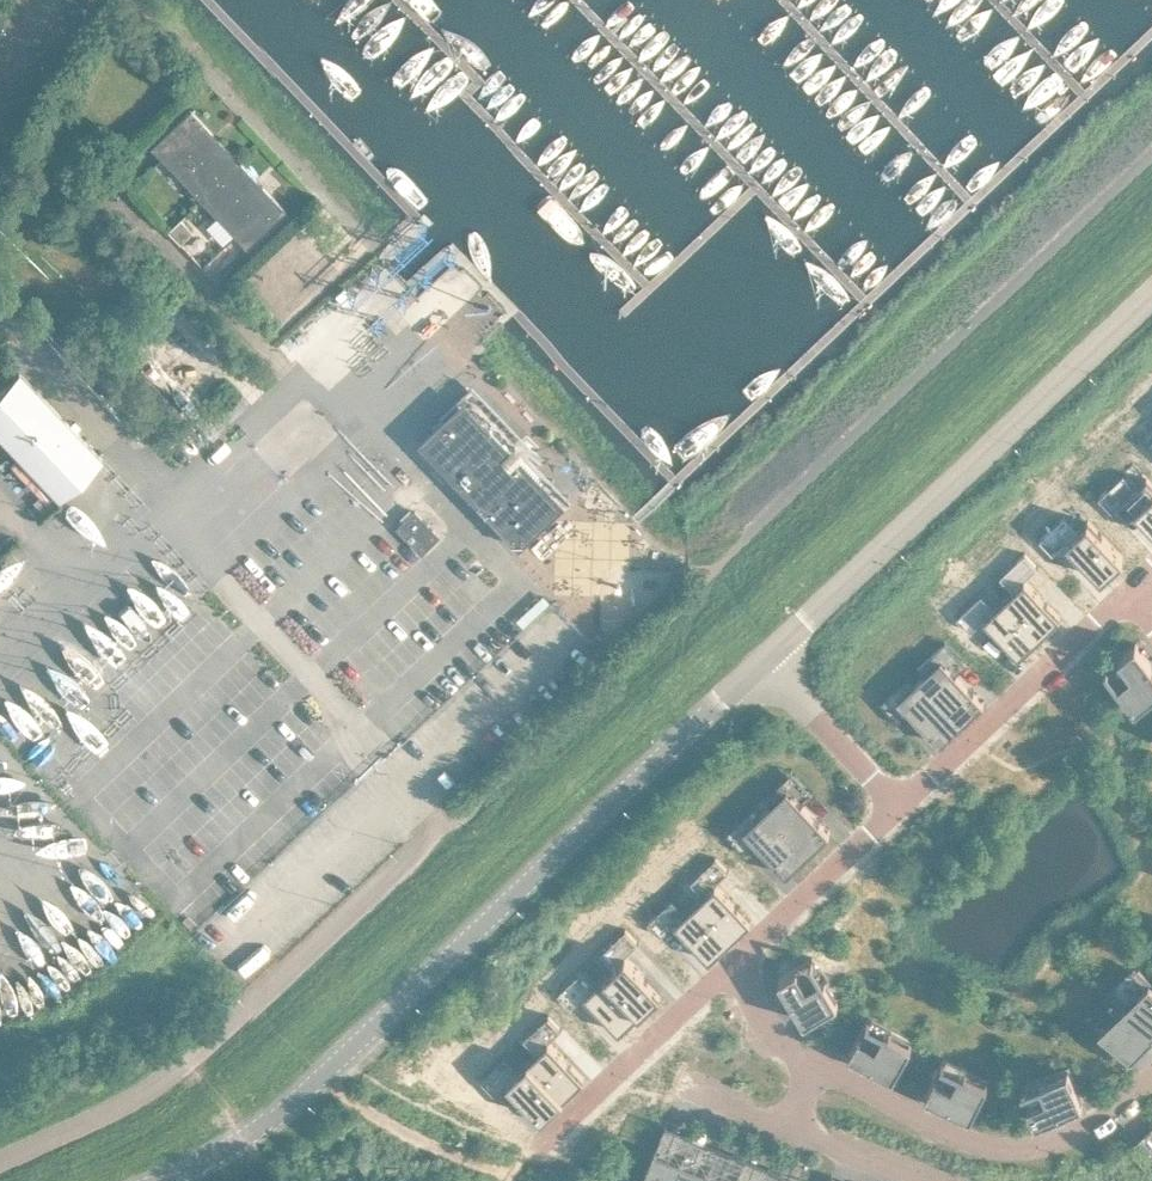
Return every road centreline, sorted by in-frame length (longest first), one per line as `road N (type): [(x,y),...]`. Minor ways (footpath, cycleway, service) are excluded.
road 1 (residential): [(0,1172),(151,1122),(687,633)]
road 2 (tertiary): [(367,1058),(777,676)]
road 3 (tertiary): [(777,676),(1151,323)]
road 4 (residential): [(748,979),(554,1162),(409,1095),(367,1058)]
road 5 (residential): [(1151,1106),(1112,1137),(1058,1161),(1028,1162),(975,1154),(828,1079)]
road 6 (residential): [(912,817),(1143,606)]
road 7 (residential): [(748,979),(912,817)]
road 8 (tertiary): [(209,1180),(251,1159),(367,1058)]
road 9 (residential): [(912,817),(777,676)]
road 10 (residential): [(828,1079),(770,1030),(748,979)]

